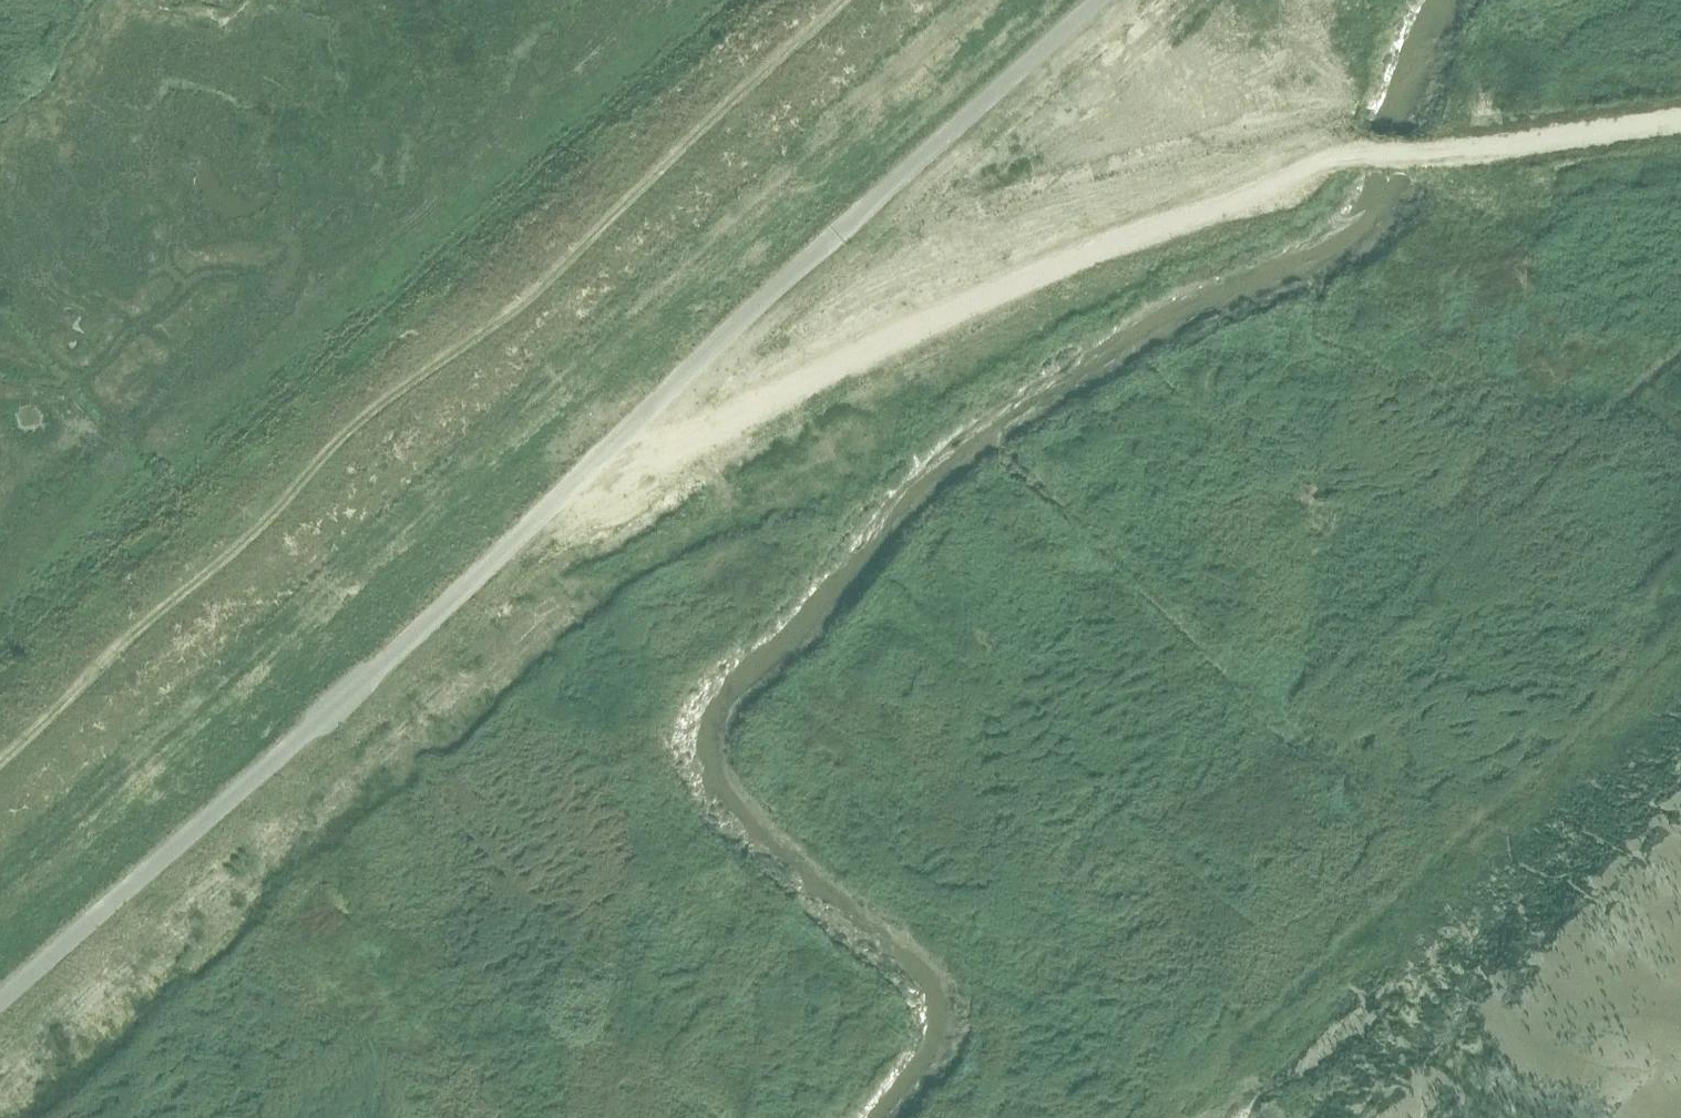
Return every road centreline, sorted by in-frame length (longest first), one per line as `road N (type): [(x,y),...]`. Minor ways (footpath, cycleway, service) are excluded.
road 1 (track): [(1680,121),(1532,146),(1336,153),(700,421),(502,553),(0,997)]
road 2 (track): [(0,732),(801,0)]

